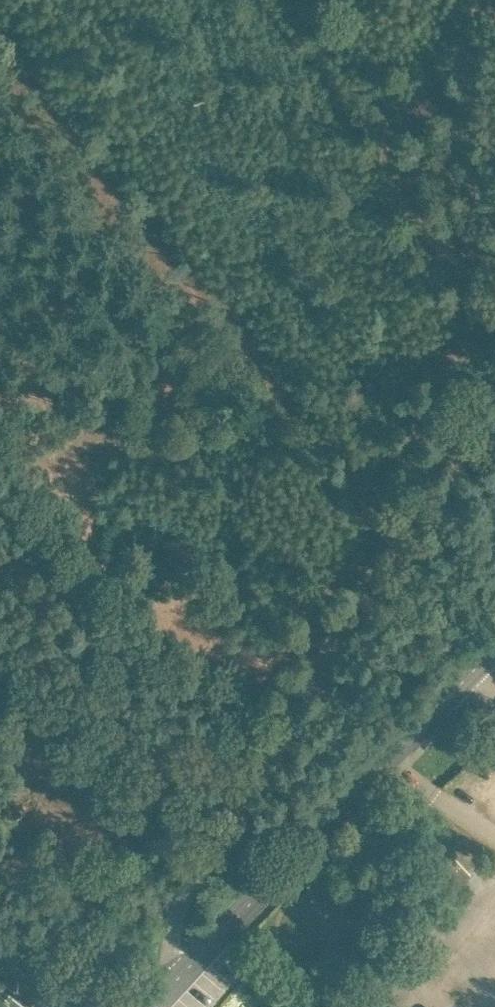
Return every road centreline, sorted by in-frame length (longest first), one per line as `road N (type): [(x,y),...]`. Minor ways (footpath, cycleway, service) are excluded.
road 1 (unclassified): [(147,1006),(465,679)]

